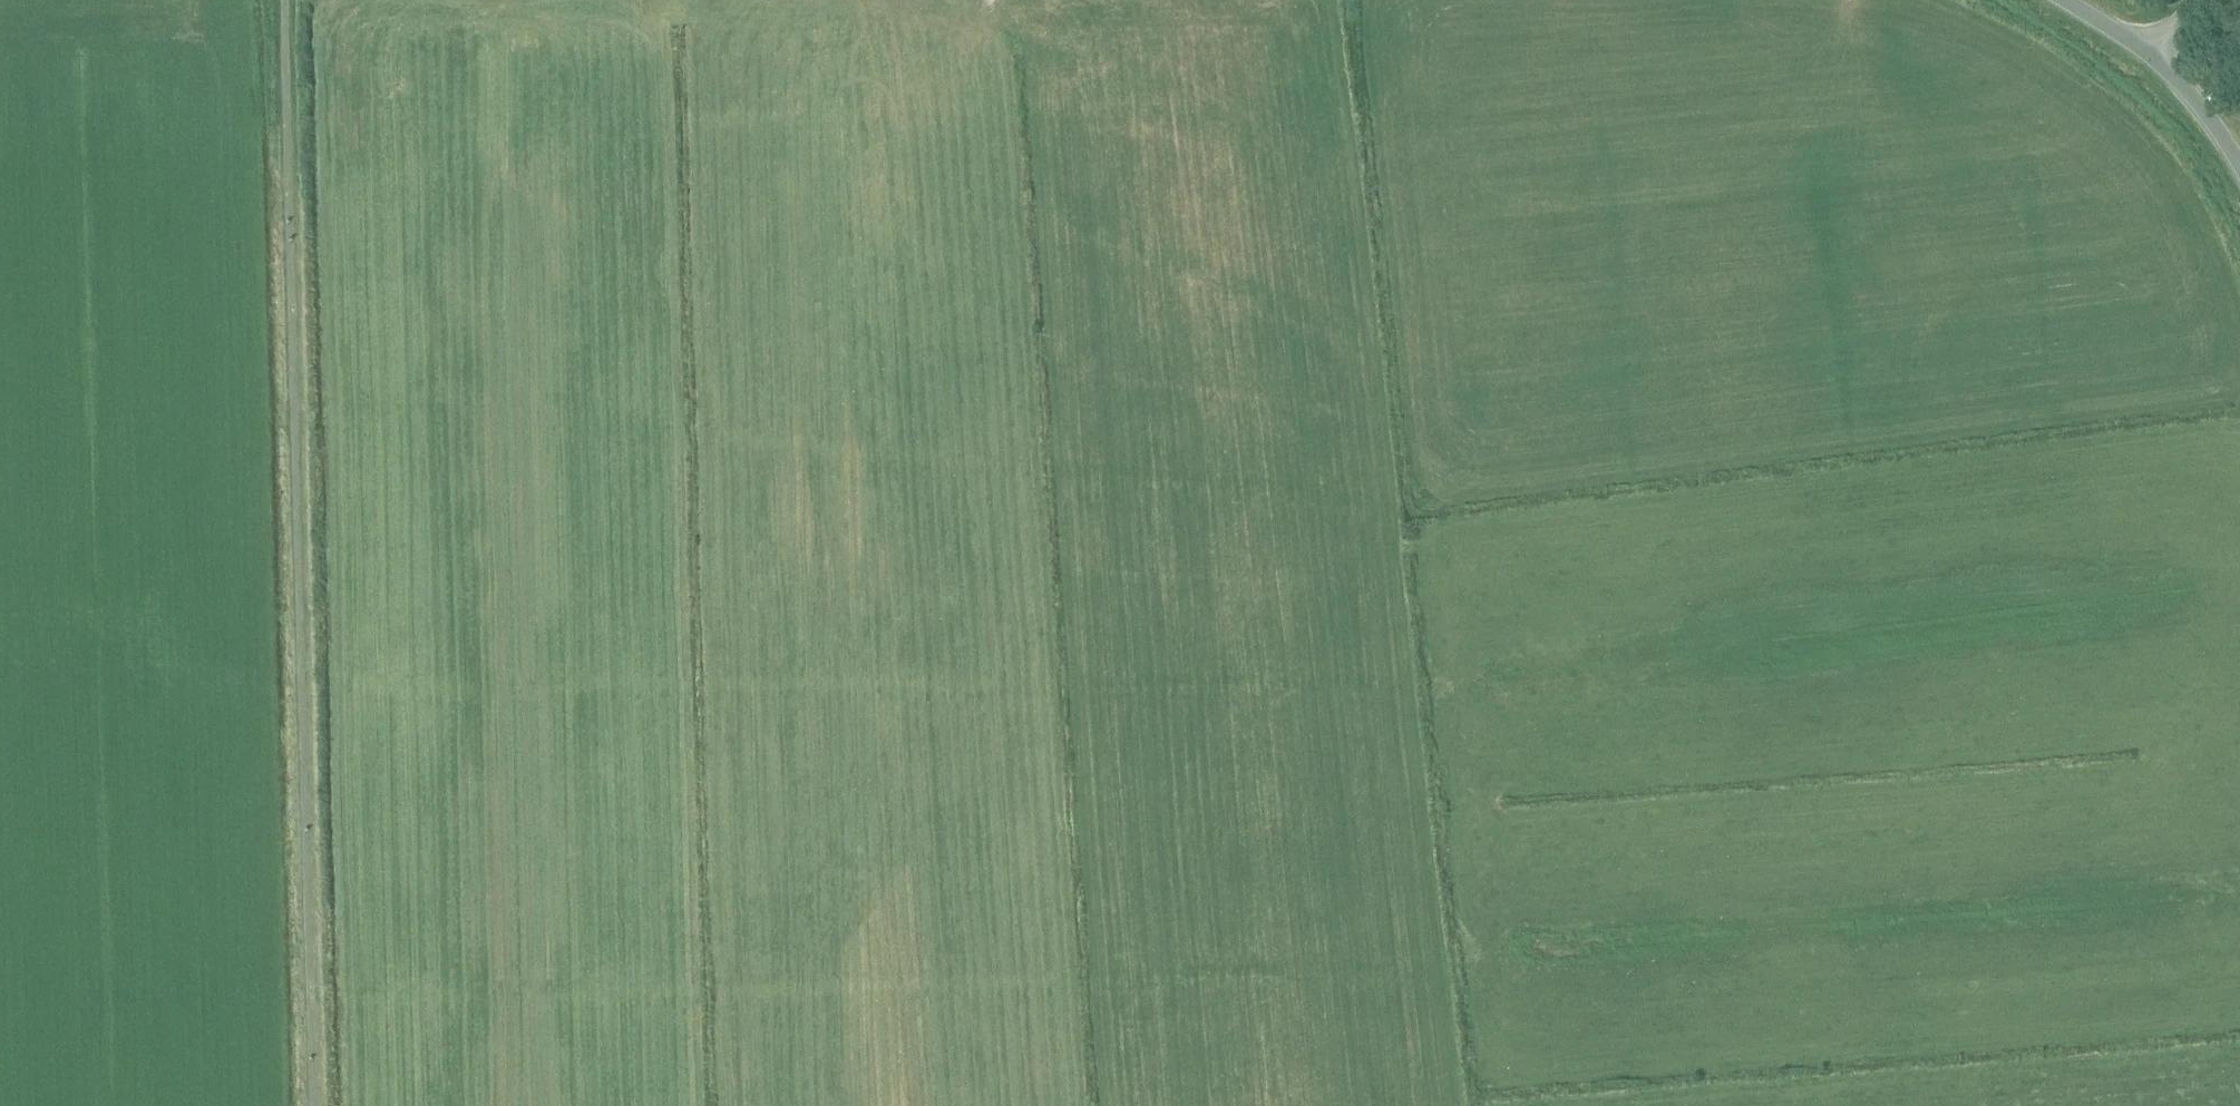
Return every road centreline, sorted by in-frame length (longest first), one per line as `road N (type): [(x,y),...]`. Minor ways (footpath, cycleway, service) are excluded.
road 1 (track): [(1113,117),(988,0)]
road 2 (unclassified): [(2151,55),(2195,99),(2239,165)]

